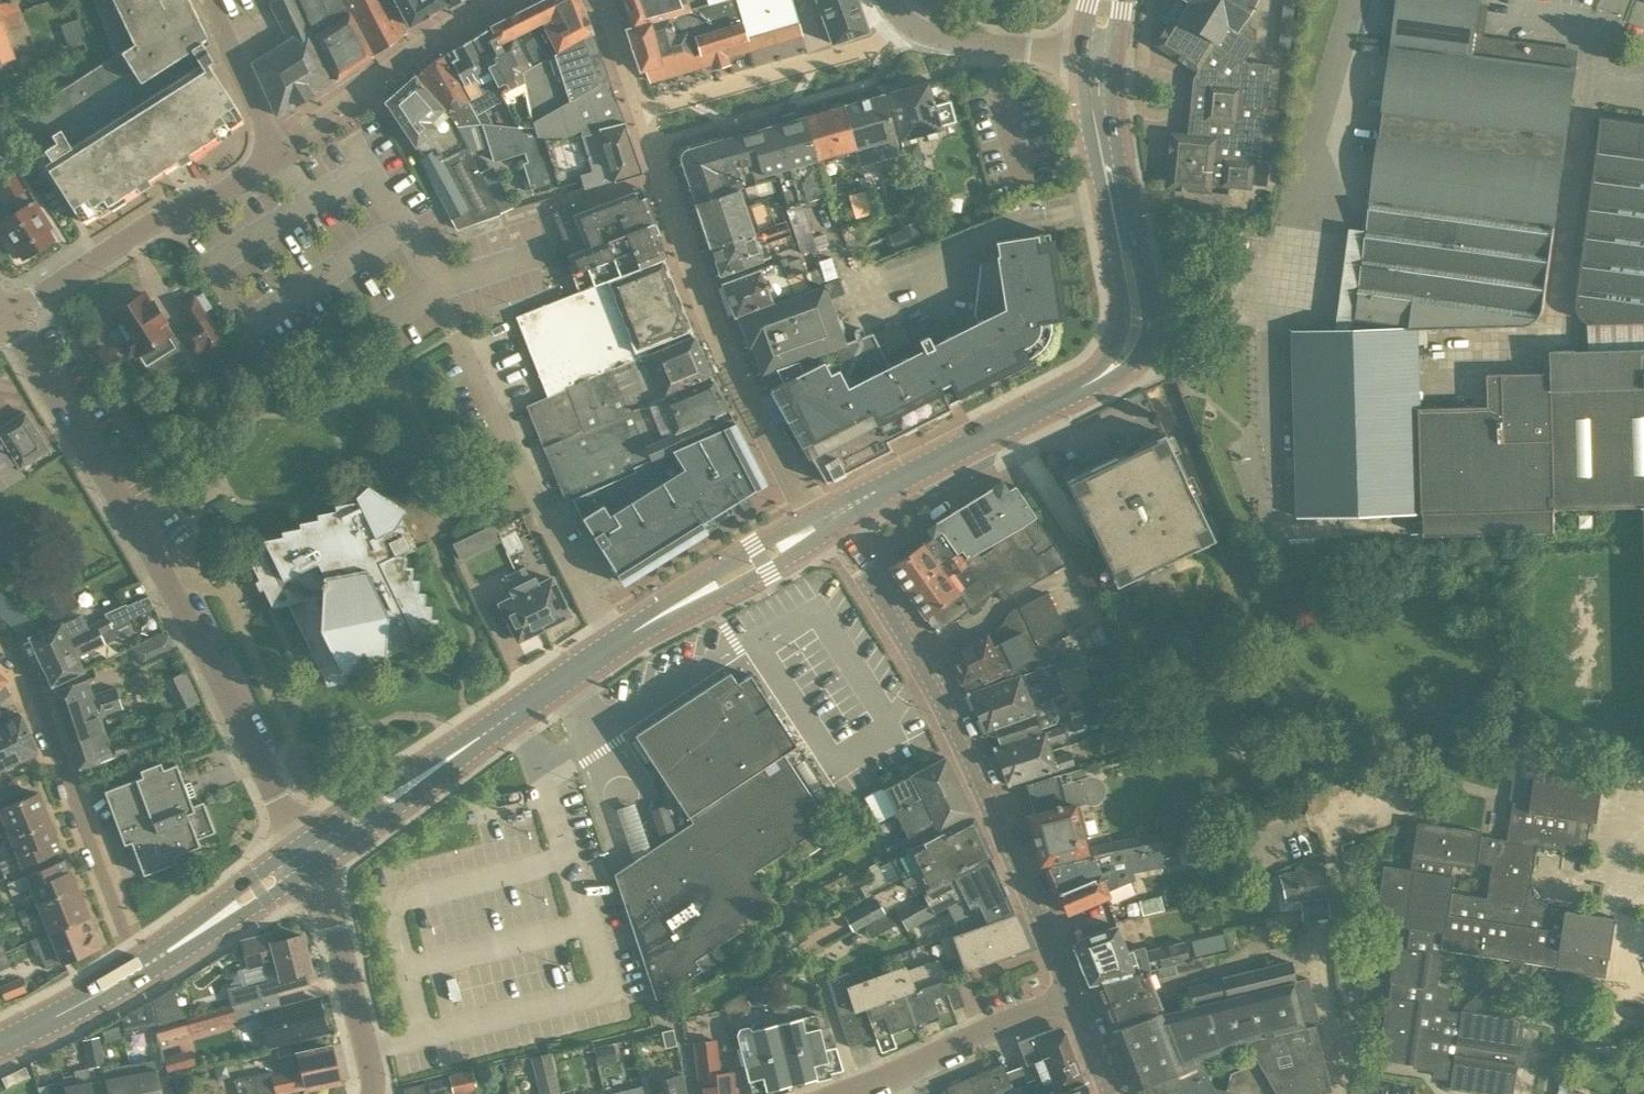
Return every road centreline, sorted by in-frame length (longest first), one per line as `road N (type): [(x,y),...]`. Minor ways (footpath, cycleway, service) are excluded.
road 1 (tertiary): [(825,520),(1086,384),(1123,356),(1136,315),(1098,57)]
road 2 (residential): [(308,855),(168,586),(3,315)]
road 3 (tertiary): [(1070,994),(939,703),(850,546),(825,520)]
road 4 (residential): [(3,315),(276,154),(209,0)]
road 5 (tertiary): [(308,855),(613,643)]
road 6 (residential): [(145,966),(39,689),(0,634)]
road 7 (residential): [(613,643),(456,335)]
road 8 (residential): [(824,1093),(1070,994)]
road 9 (tertiary): [(308,855),(336,914),(372,1093)]
road 10 (tertiary): [(613,643),(825,520)]
road 11 (residential): [(1098,57),(926,35),(887,0)]
road 12 (tertiary): [(145,966),(308,855)]
road 13 (tertiary): [(0,1043),(145,966)]

